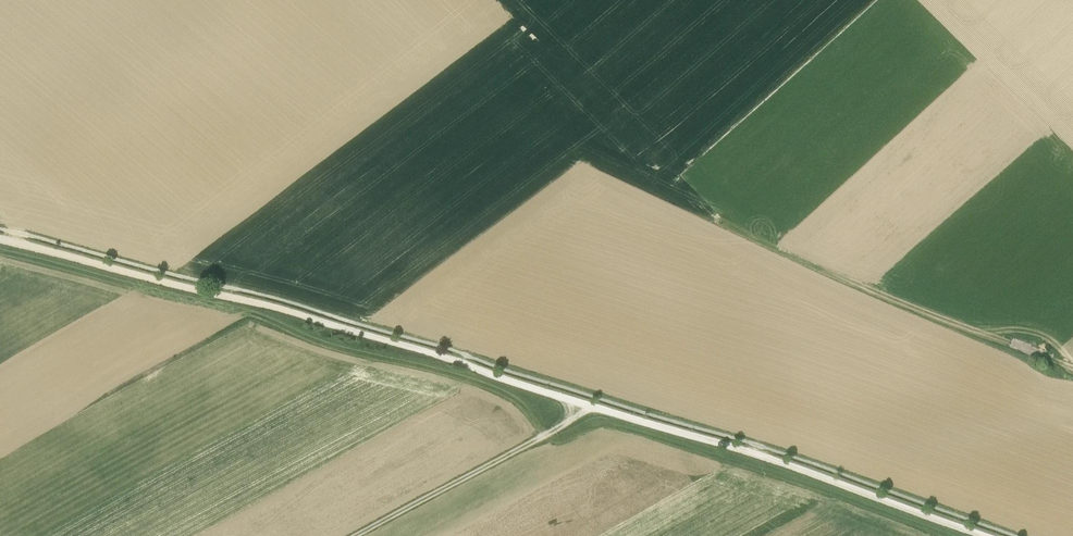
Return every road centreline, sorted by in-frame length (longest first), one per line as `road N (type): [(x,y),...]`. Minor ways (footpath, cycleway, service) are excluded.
road 1 (track): [(0,238),(441,356),(790,465),(986,535)]
road 2 (track): [(1072,368),(817,263)]
road 3 (track): [(587,404),(550,432),(355,535)]

